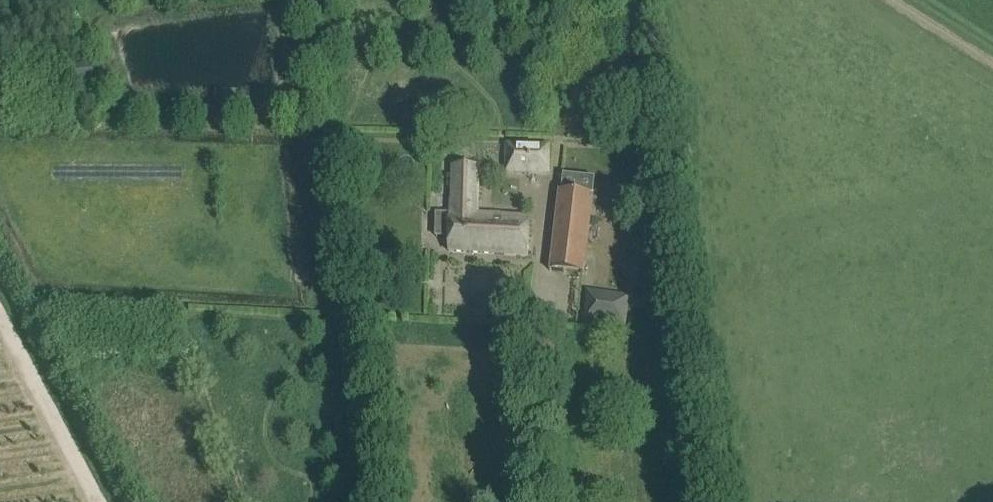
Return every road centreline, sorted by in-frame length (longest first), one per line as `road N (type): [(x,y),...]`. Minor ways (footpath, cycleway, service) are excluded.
road 1 (track): [(99,501),(0,314)]

